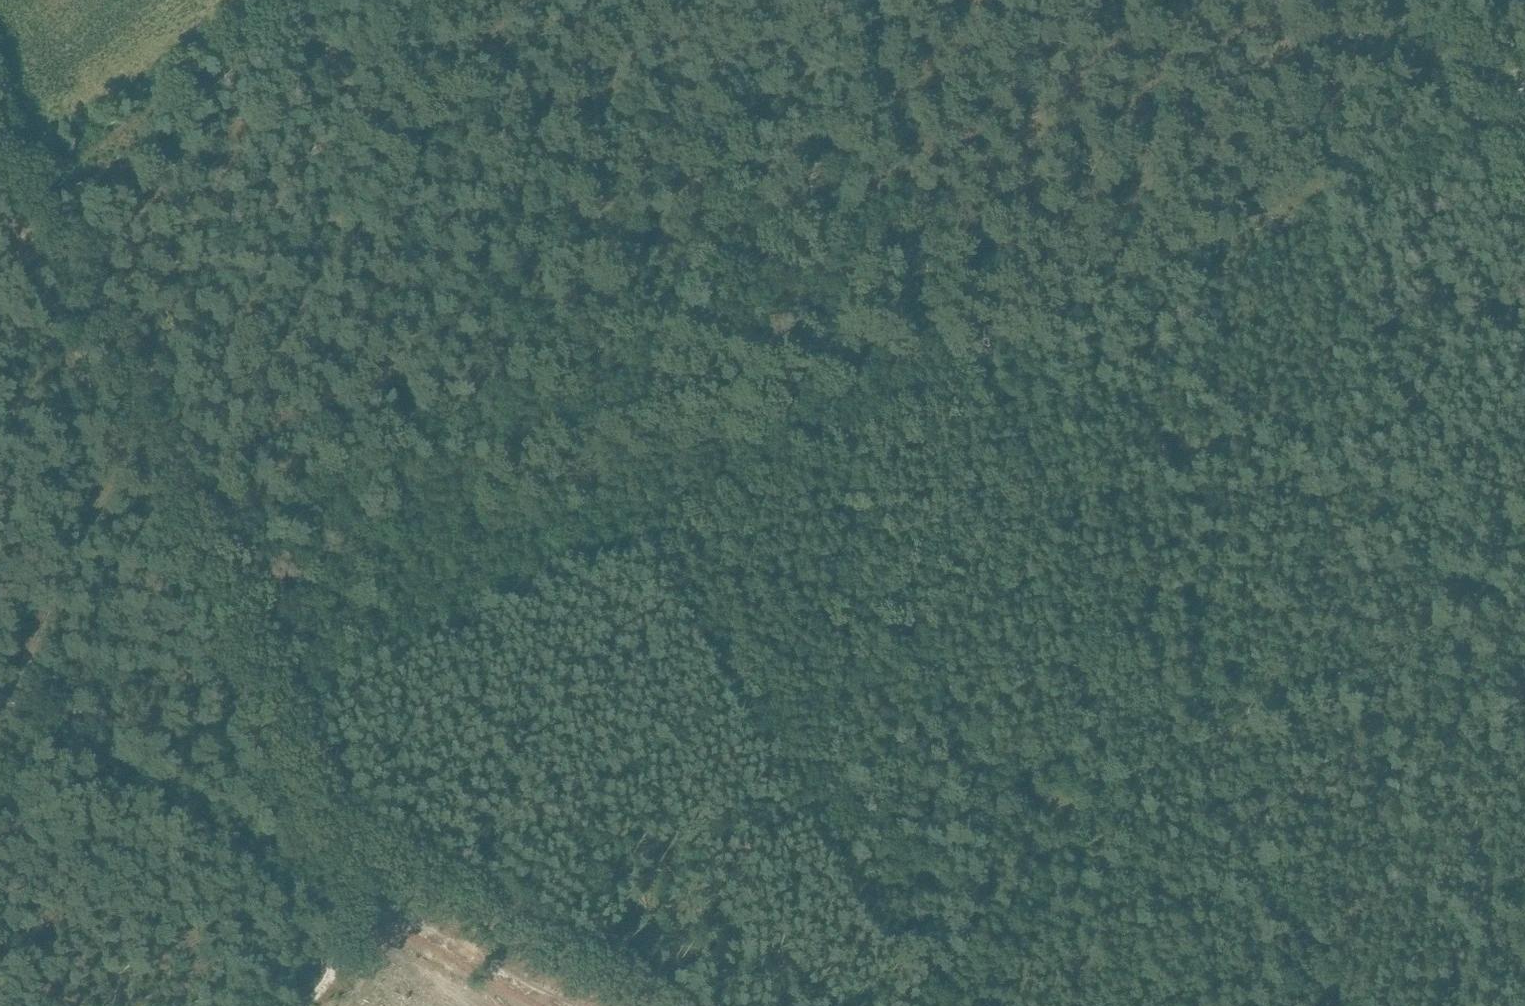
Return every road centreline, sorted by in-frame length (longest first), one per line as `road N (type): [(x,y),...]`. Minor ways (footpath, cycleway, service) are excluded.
road 1 (track): [(9,697),(335,894),(555,1005)]

